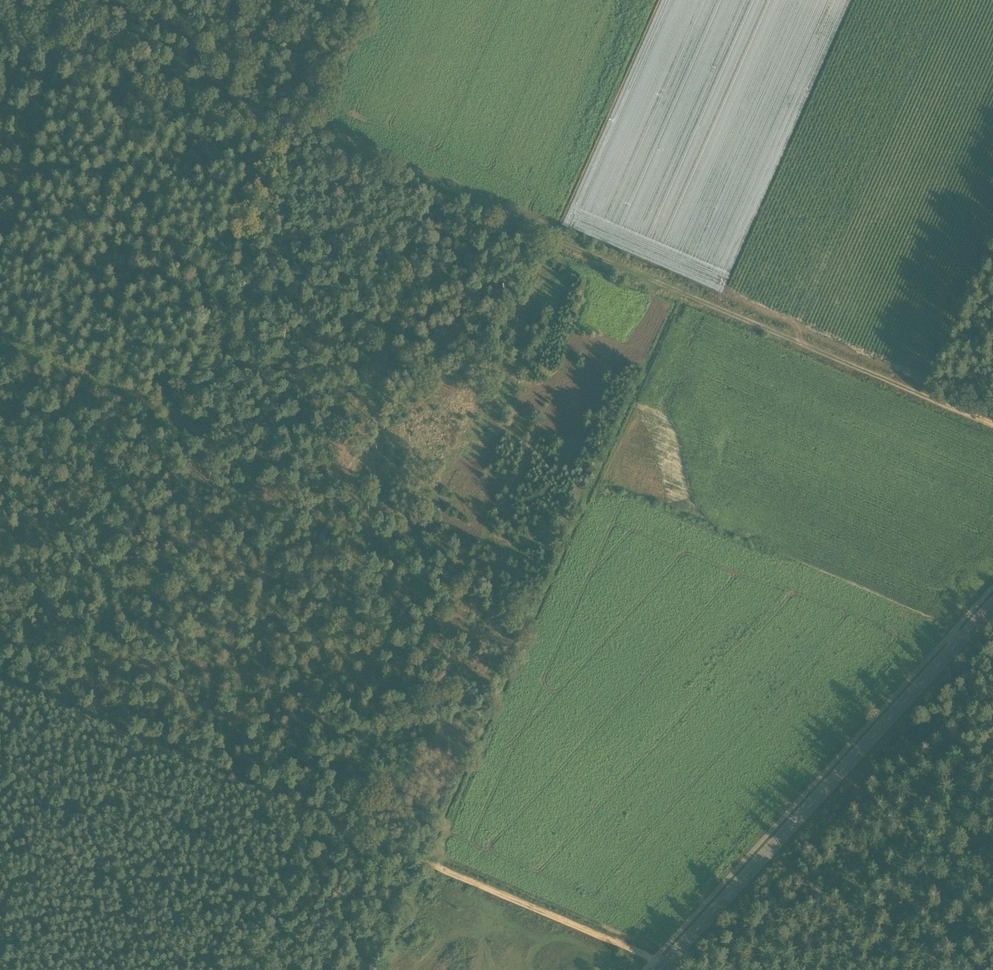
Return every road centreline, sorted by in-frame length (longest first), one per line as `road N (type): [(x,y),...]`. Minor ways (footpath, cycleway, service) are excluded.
road 1 (track): [(0,3),(992,425)]
road 2 (track): [(351,833),(359,768),(458,552),(432,532),(172,423),(98,374),(0,329)]
road 3 (track): [(657,969),(641,956),(0,683)]
road 4 (secondary): [(663,969),(992,608)]
road 5 (track): [(656,283),(608,318),(584,390),(556,405),(519,480),(469,544),(473,562),(453,562)]
road 6 (track): [(928,969),(848,926),(772,851)]

